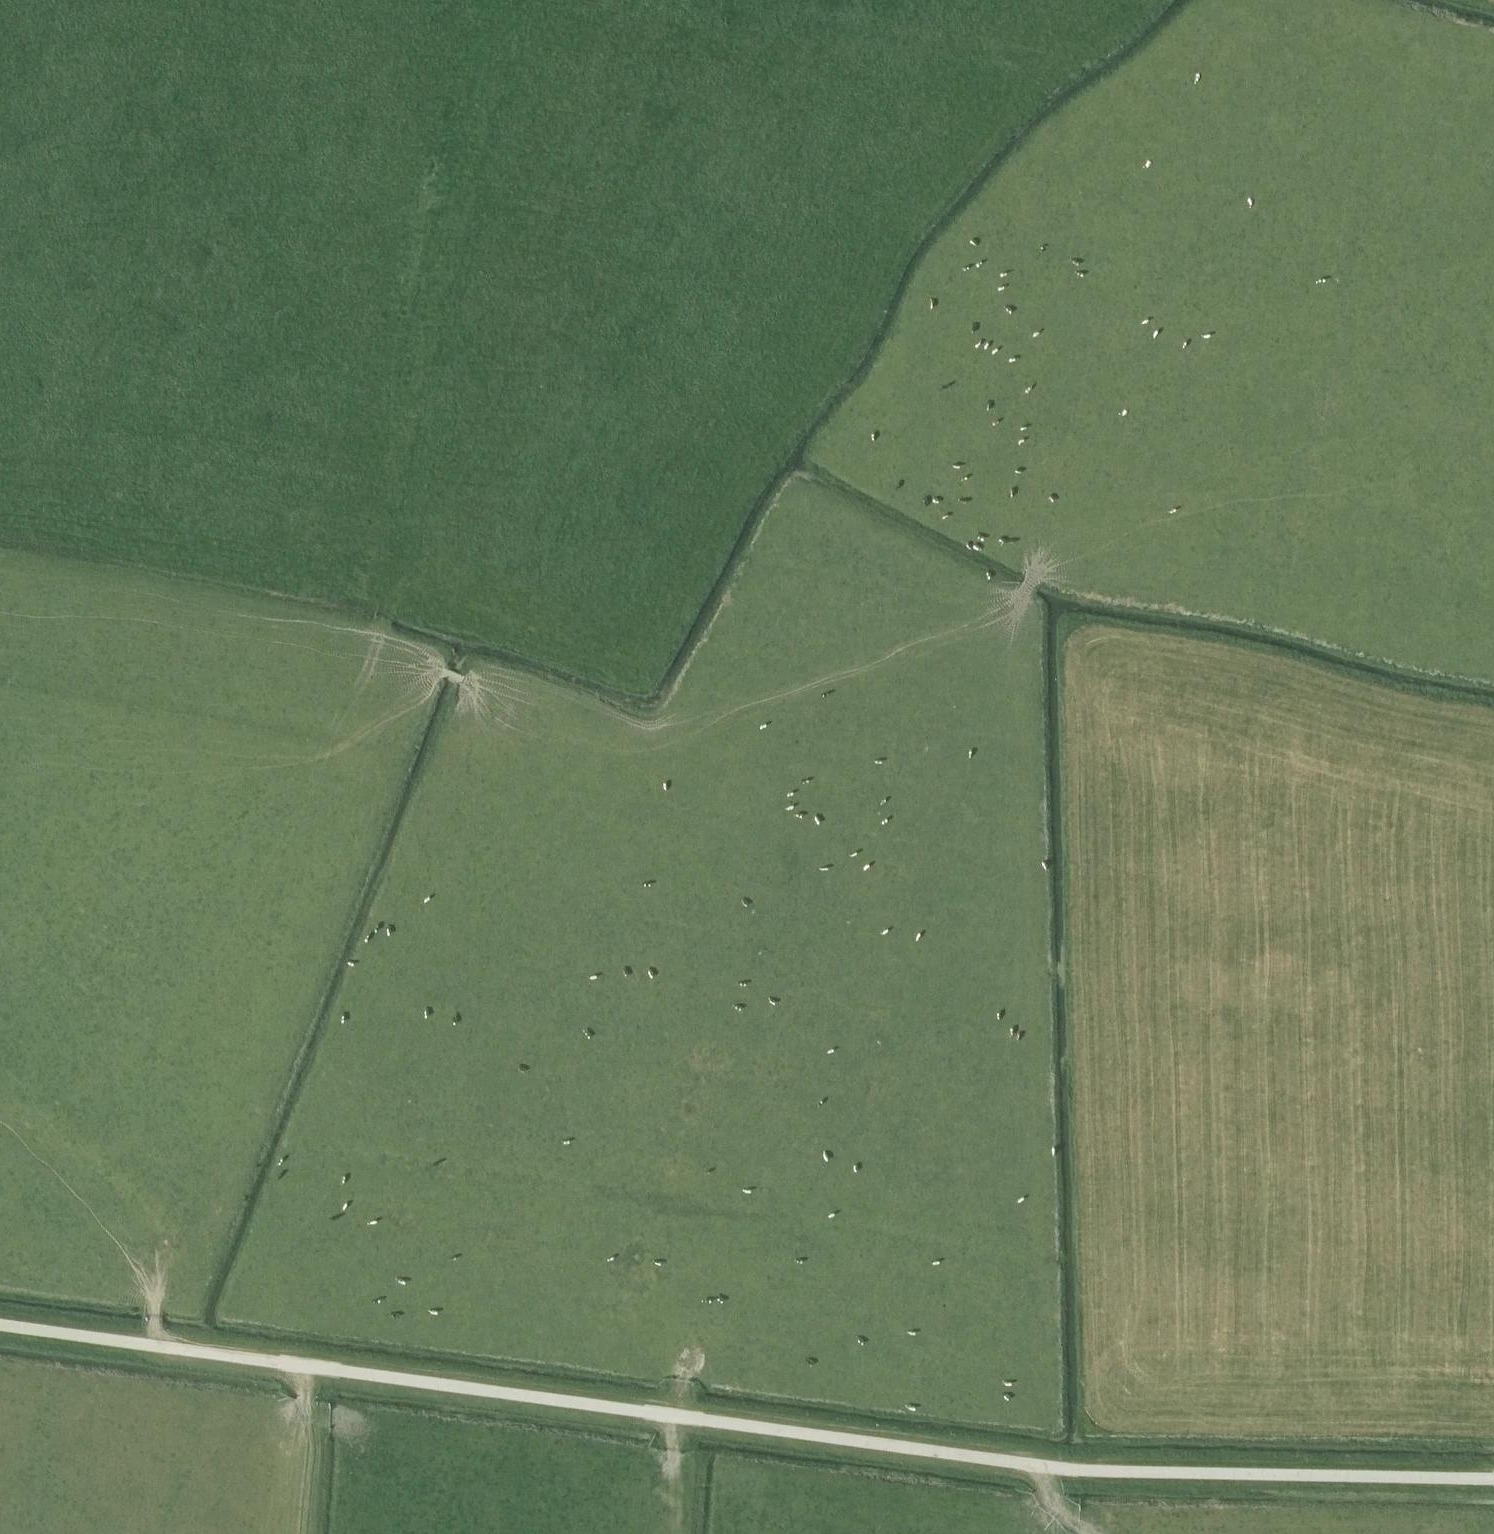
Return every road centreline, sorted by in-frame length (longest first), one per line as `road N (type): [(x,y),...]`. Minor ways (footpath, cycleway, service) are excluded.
road 1 (unclassified): [(1493,1478),(1079,1469),(0,1324)]

